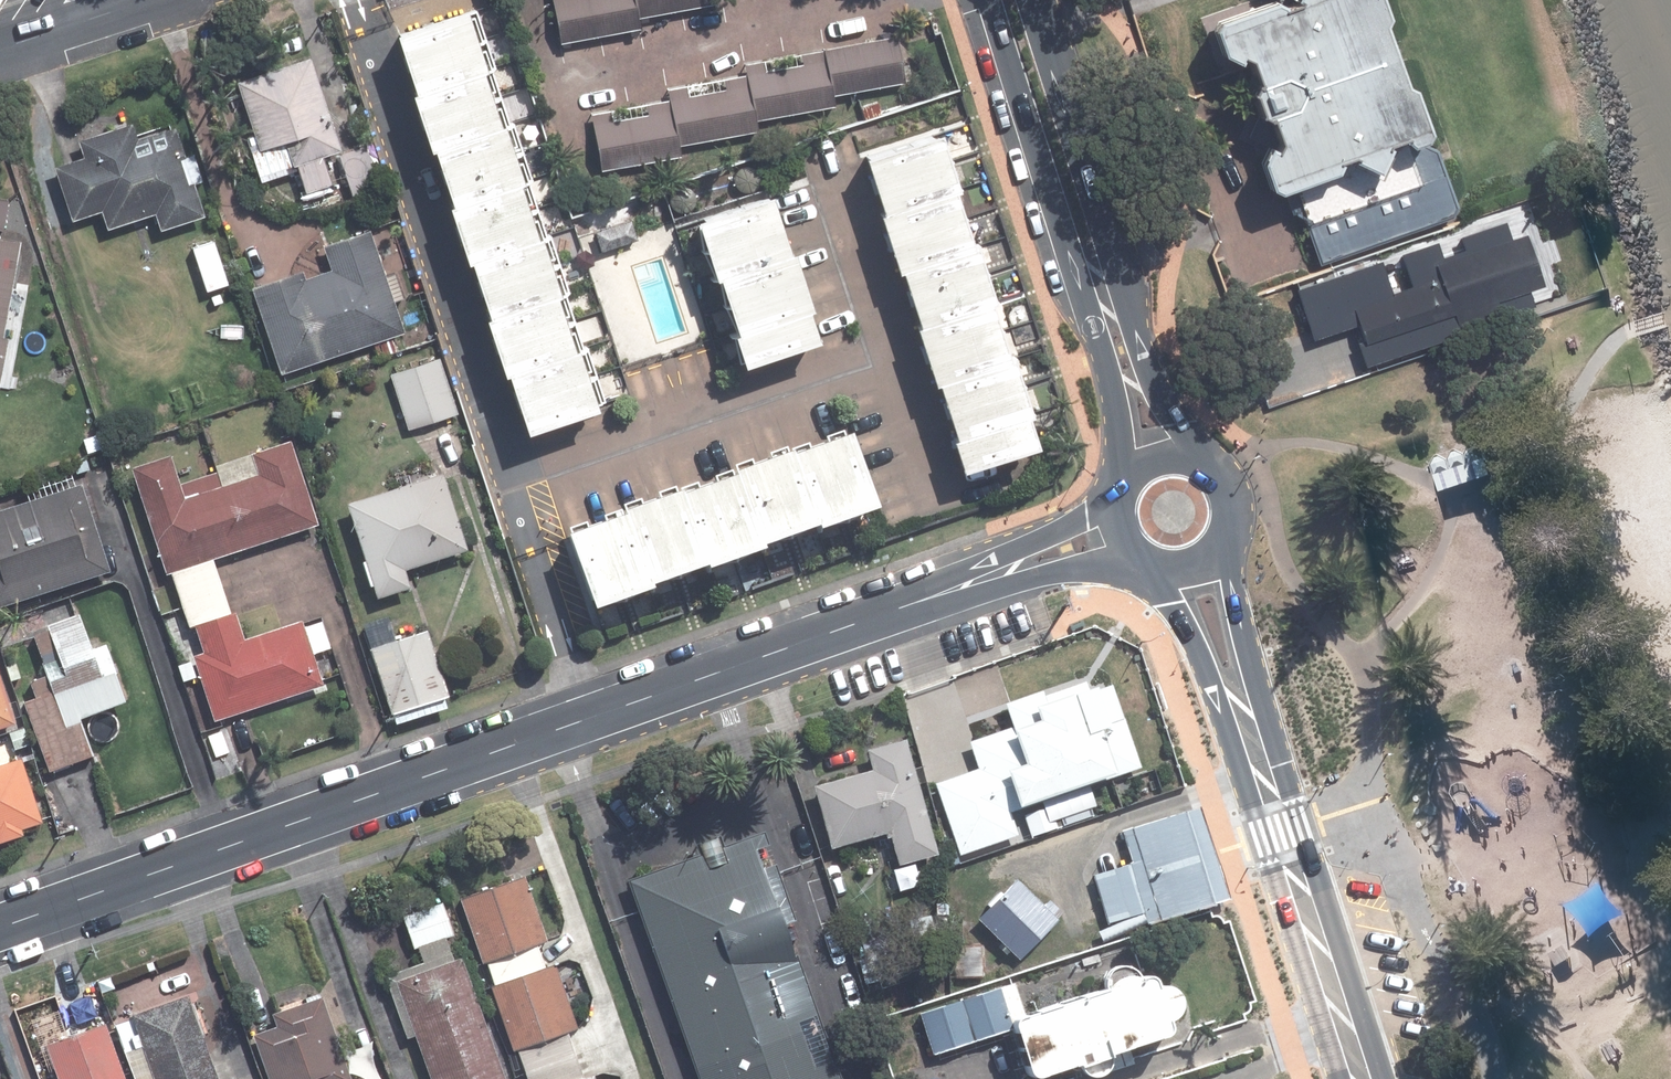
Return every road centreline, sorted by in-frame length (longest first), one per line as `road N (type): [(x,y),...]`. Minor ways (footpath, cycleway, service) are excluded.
road 1 (tertiary): [(0,926),(853,625)]
road 2 (primary): [(1123,473),(1097,337),(991,0)]
road 3 (primary): [(1031,0),(1178,447)]
road 4 (primary): [(1225,558),(1313,845),(1315,924)]
road 5 (primary): [(1315,924),(1267,859),(1170,580)]
road 6 (tertiary): [(853,625),(894,592),(1109,511)]
road 7 (tertiary): [(1124,555),(907,620),(853,625)]
road 8 (primary): [(1364,1078),(1315,924)]
road 9 (residential): [(0,47),(144,0)]
road 10 (primary): [(1178,447),(1218,462),(1232,478),(1242,519),(1225,558)]

